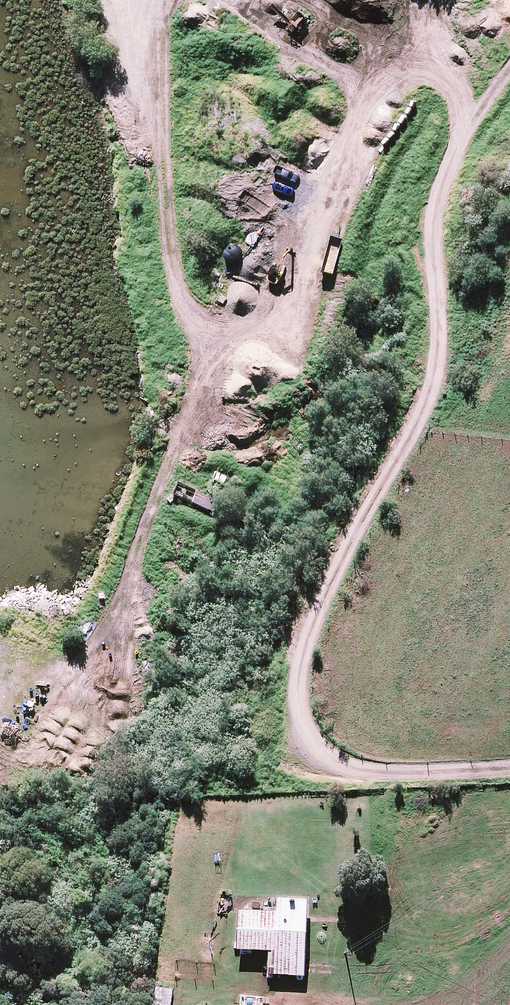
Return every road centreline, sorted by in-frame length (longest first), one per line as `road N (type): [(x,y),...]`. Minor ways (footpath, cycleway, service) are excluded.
road 1 (track): [(509,768),(408,774),(353,767),(316,743),(300,703),(309,639),(433,381),(433,229),(444,175),(458,139),(509,69)]
road 2 (track): [(458,139),(449,84),(430,73),(390,88),(340,183),(200,379),(102,633),(17,693)]
road 3 (track): [(247,317),(198,319),(172,257),(166,0)]
road 4 (track): [(509,917),(419,959),(384,960),(352,942)]

